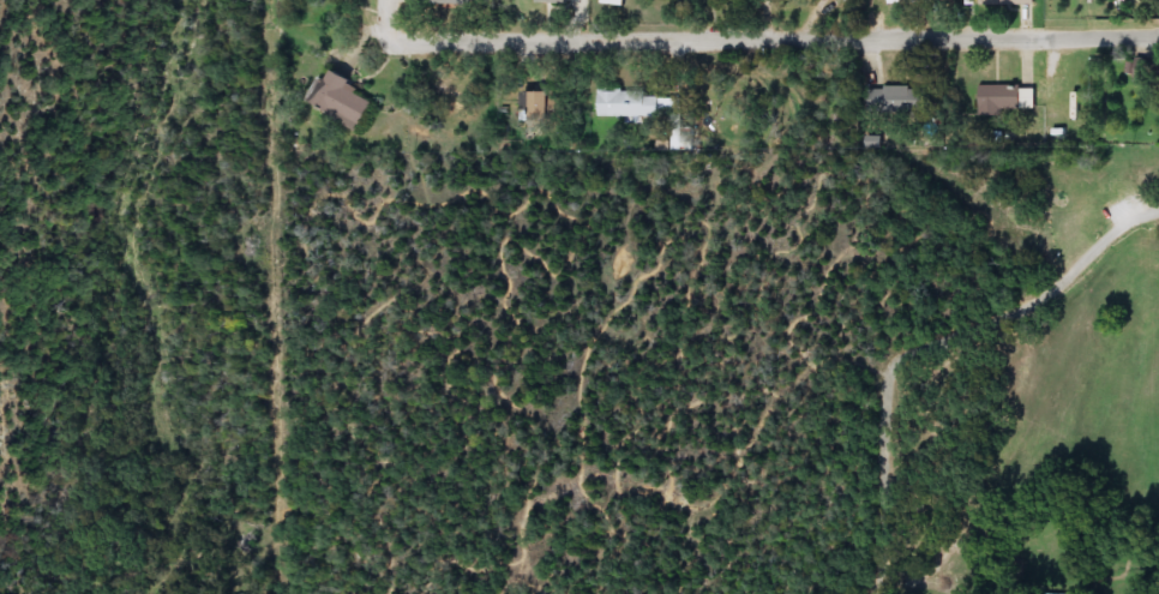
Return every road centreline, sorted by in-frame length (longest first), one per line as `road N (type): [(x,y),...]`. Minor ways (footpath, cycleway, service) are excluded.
road 1 (residential): [(1158,37),(437,38)]
road 2 (residential): [(870,593),(895,361),(1049,290),(1131,217),(1158,209)]

